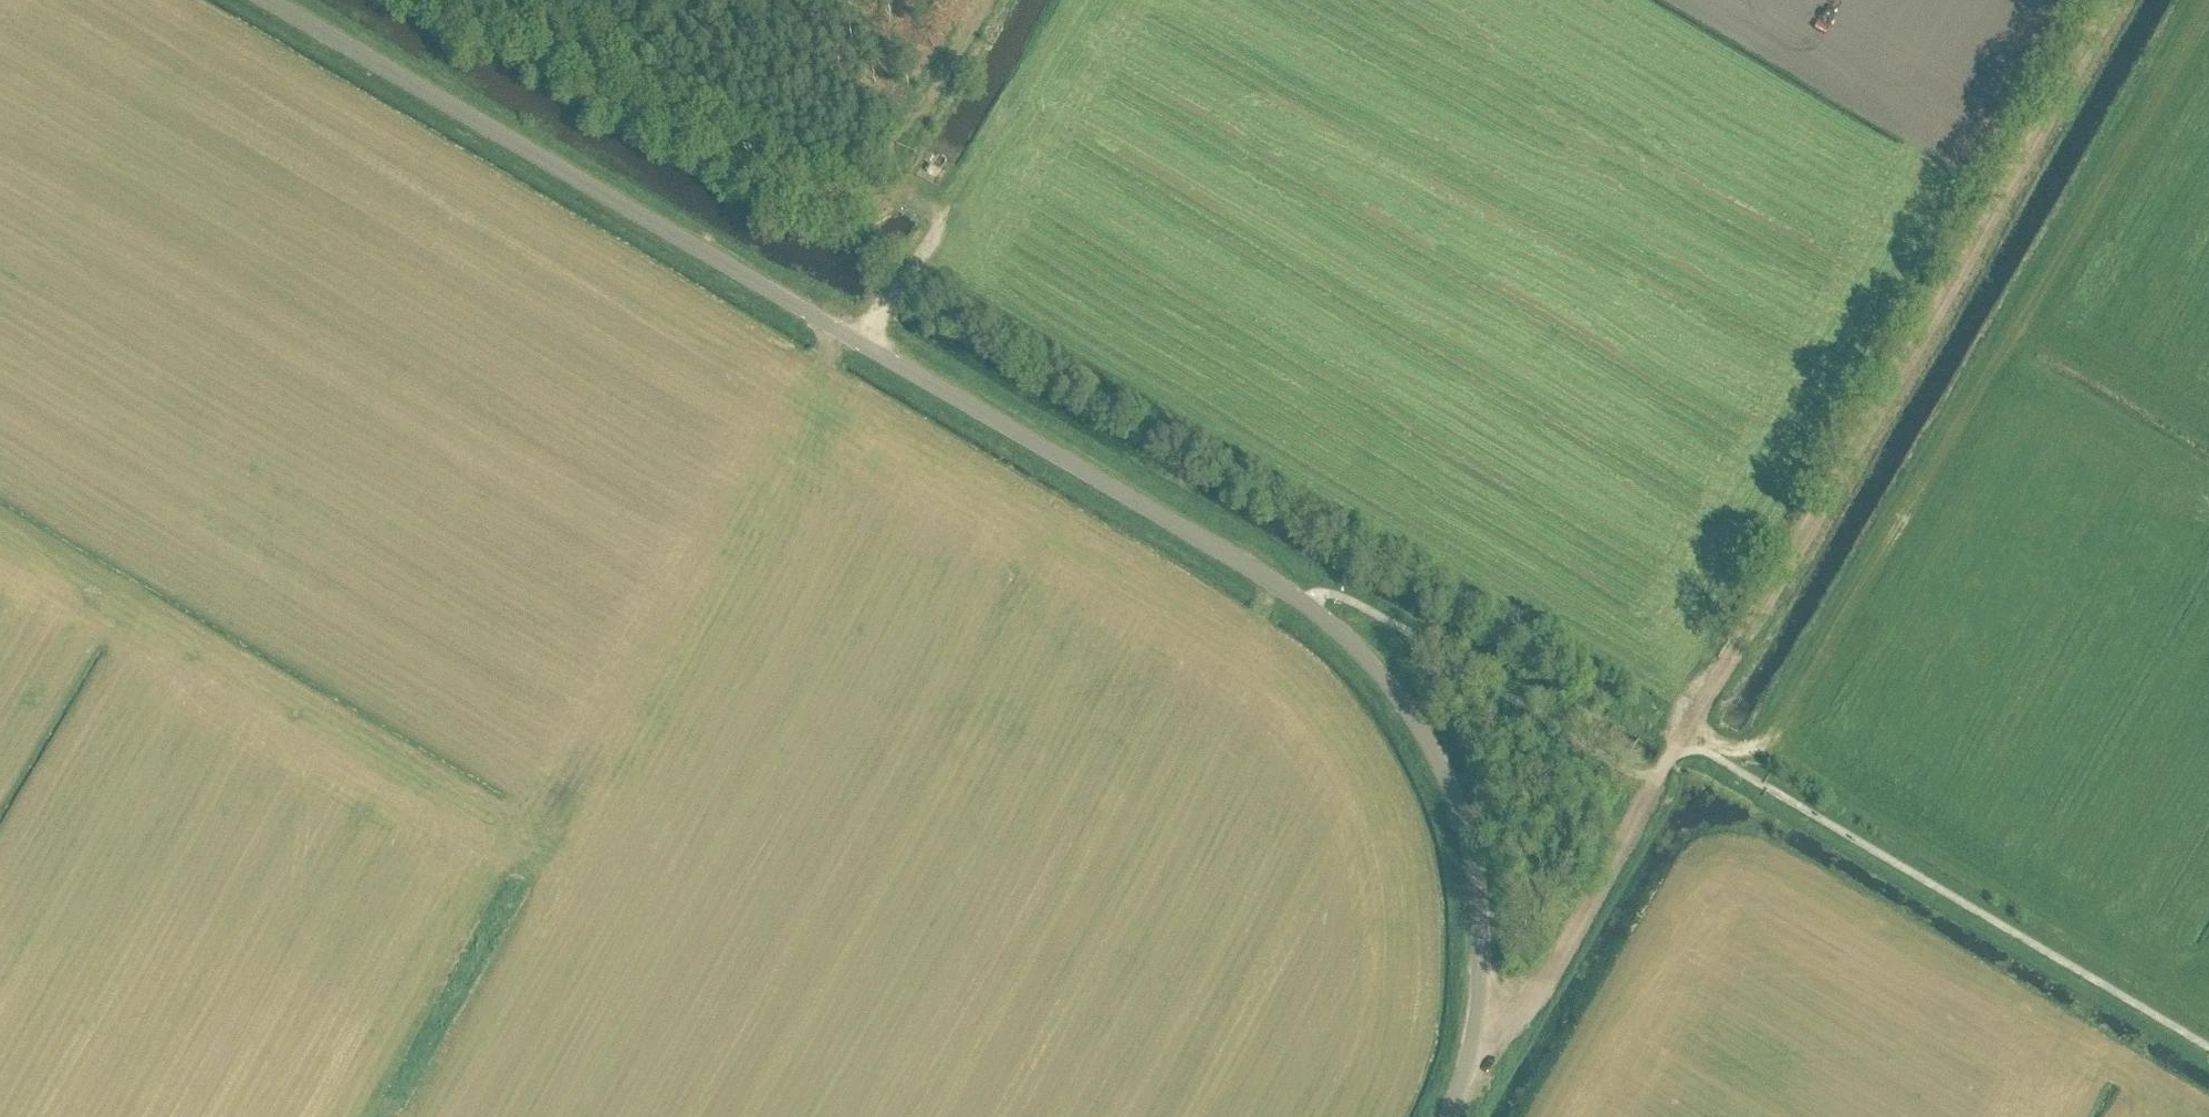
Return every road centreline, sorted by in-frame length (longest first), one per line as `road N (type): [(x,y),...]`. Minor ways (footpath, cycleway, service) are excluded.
road 1 (unclassified): [(1447,1116),(1482,1004),(1477,874),(1438,759),(1370,657),(1248,567),(266,0)]
road 2 (track): [(2111,0),(1663,768)]
road 3 (track): [(870,346),(935,226),(914,178),(917,122),(988,0)]
road 4 (track): [(1663,768),(1513,1028),(1467,1068)]

